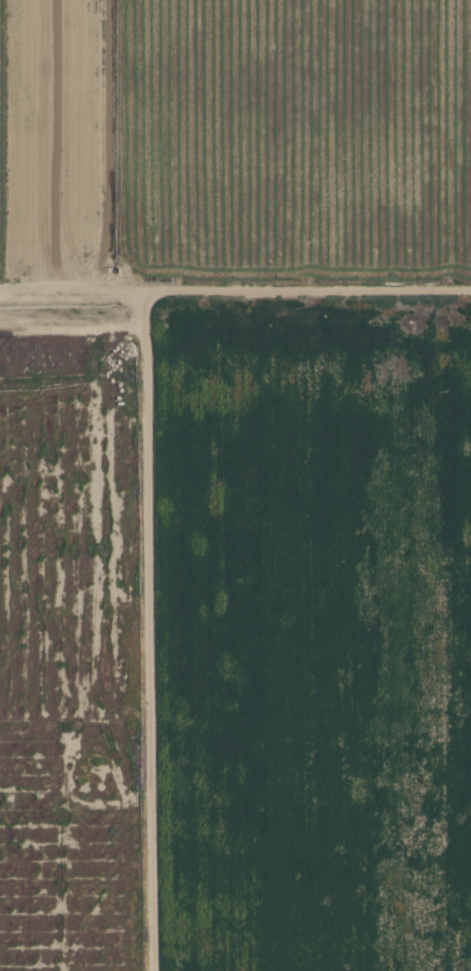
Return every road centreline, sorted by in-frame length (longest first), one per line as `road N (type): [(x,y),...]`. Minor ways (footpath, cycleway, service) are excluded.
road 1 (residential): [(151,970),(138,294)]
road 2 (residential): [(470,292),(0,294)]

